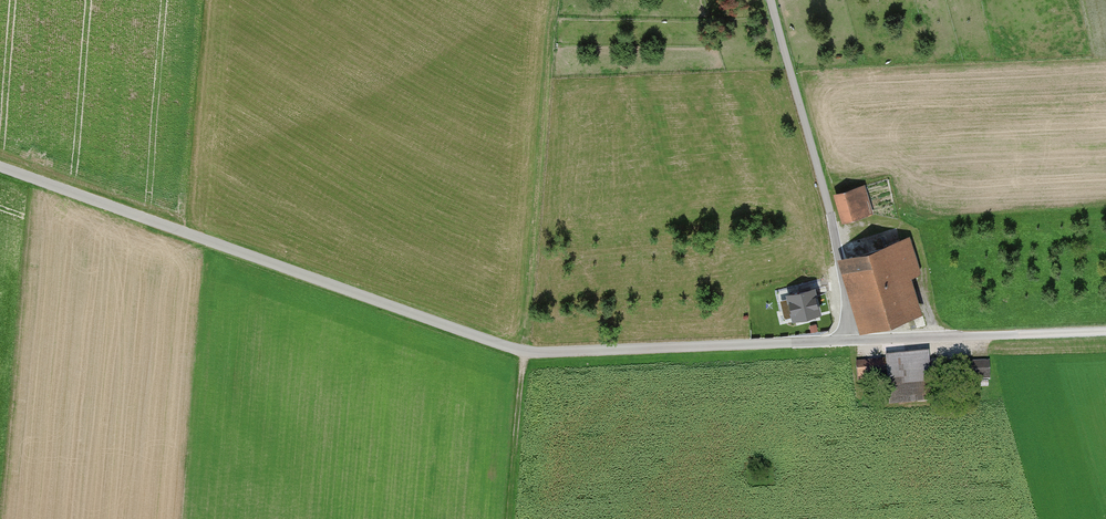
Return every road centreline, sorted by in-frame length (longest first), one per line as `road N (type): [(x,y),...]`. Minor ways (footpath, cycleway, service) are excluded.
road 1 (unclassified): [(0,167),(524,352),(848,340)]
road 2 (track): [(510,518),(552,0)]
road 3 (unclassified): [(773,0),(834,231),(848,340)]
road 4 (track): [(848,340),(1105,331)]
road 5 (track): [(940,337),(911,233),(885,223),(834,231)]

